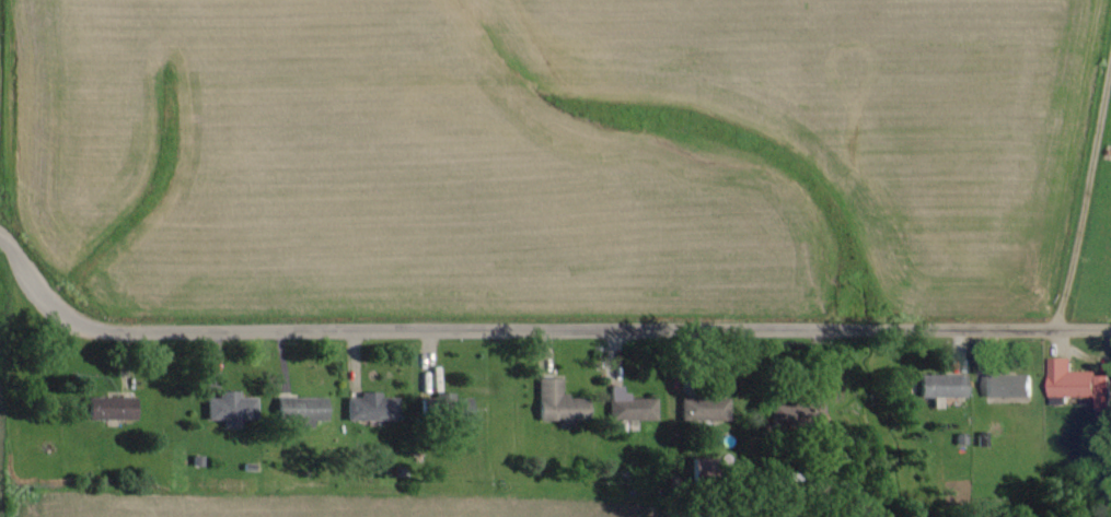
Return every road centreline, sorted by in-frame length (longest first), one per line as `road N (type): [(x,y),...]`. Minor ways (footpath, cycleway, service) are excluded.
road 1 (residential): [(1110,334),(82,334)]
road 2 (residential): [(82,334),(69,250),(0,226)]

